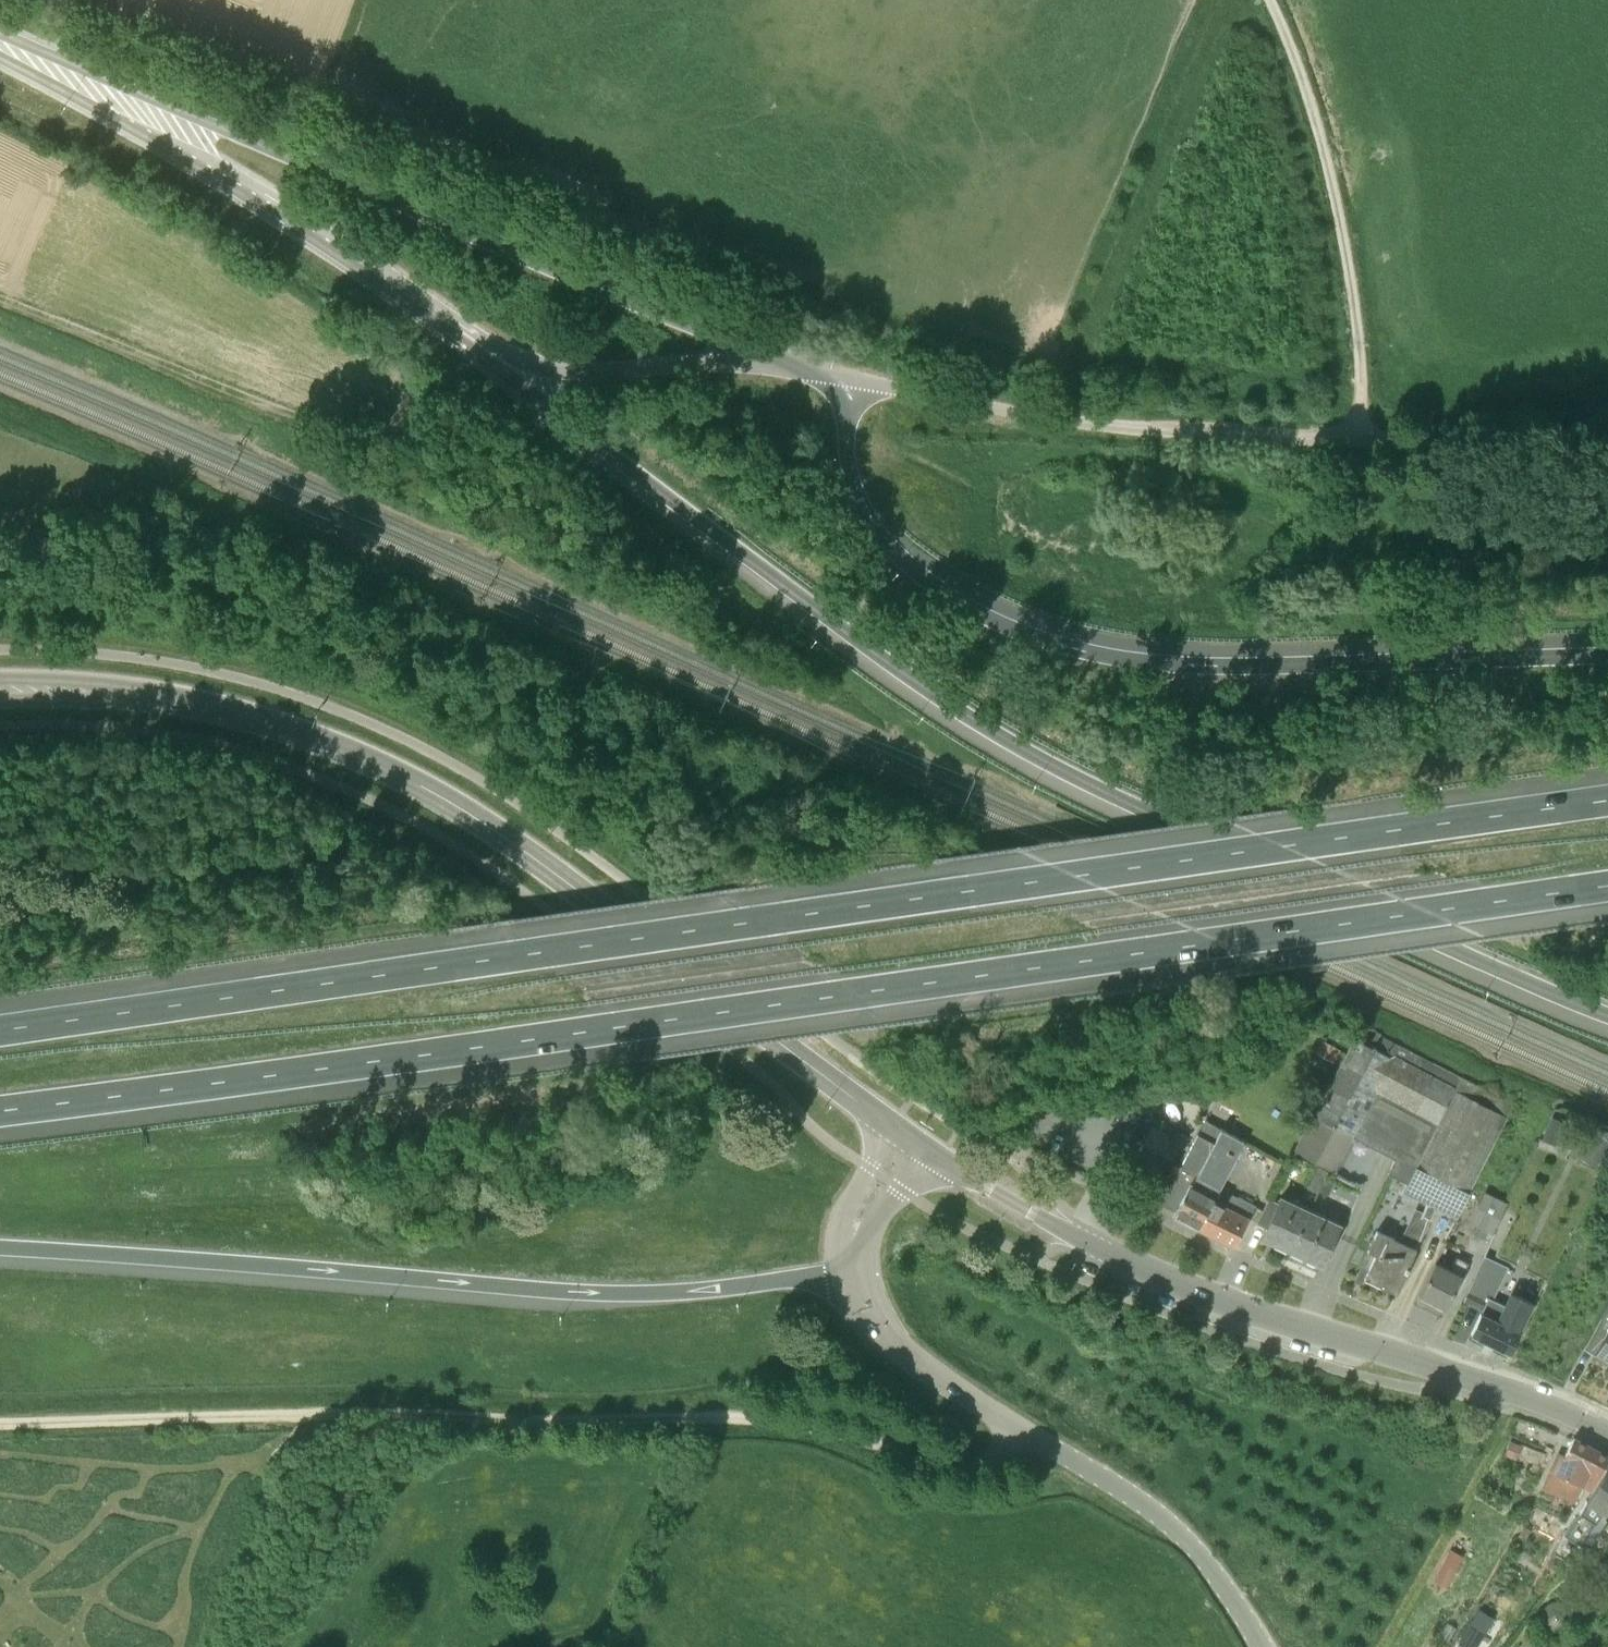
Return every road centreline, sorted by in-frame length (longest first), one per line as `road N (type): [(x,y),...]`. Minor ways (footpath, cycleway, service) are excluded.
road 1 (motorway): [(1607,798),(0,1028)]
road 2 (motorway): [(0,1113),(1607,889)]
road 3 (motorway): [(512,371),(857,637),(1020,747),(1454,957),(1607,1017)]
road 4 (tertiary): [(890,1126),(528,852),(405,778),(331,745),(185,701),(0,689)]
road 5 (motorway): [(1607,657),(1234,668),(1109,657),(1032,640),(956,603),(870,515),(848,455),(846,375)]
road 6 (motorway): [(0,1246),(640,1293),(853,1269)]
road 7 (track): [(842,1431),(750,1416),(279,1414),(0,1422)]
road 8 (tertiary): [(846,375),(788,361),(591,285),(104,86)]
road 9 (unclassified): [(1607,450),(1145,429),(1011,411),(846,375)]
road 10 (tertiary): [(1607,1432),(1508,1389),(1187,1287),(1090,1244),(933,1155)]
road 11 (unclassified): [(1261,1646),(1177,1530),(911,1357),(870,1313),(853,1269)]
road 12 (track): [(482,351),(411,406),(373,420),(321,421),(0,294)]
road 13 (tertiary): [(104,86),(512,371)]
road 14 (track): [(1359,440),(1360,368),(1339,208),(1325,148),(1267,0)]
road 15 (unclassified): [(512,371),(753,363),(846,375)]
road 16 (tertiary): [(890,1126),(846,1203),(841,1223),(853,1269)]
road 17 (tertiary): [(853,1269),(872,1217),(933,1155)]

